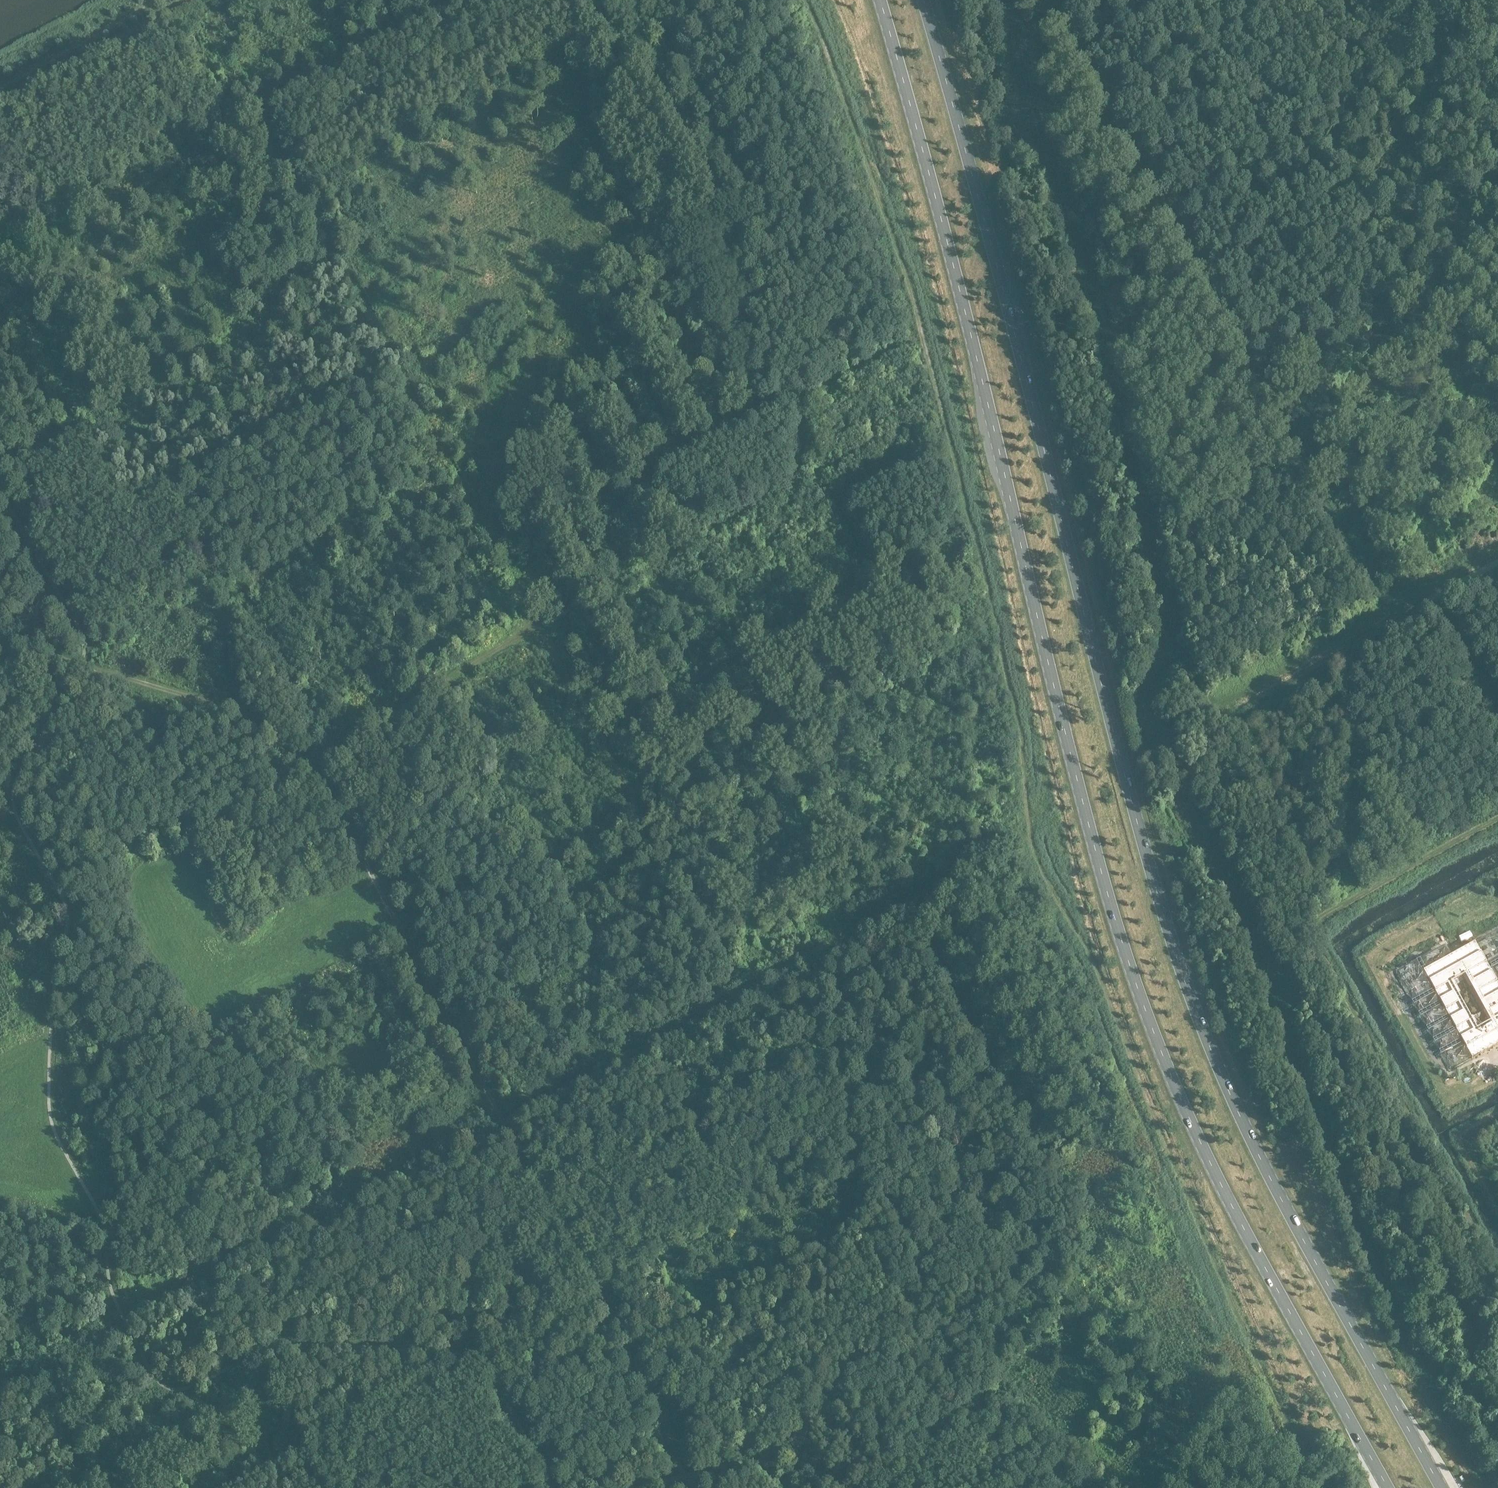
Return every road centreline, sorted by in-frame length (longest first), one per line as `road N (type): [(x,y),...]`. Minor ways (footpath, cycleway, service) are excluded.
road 1 (primary): [(1442,1487),(1232,1096),(1152,882),(1022,355),(922,0)]
road 2 (primary): [(877,0),(1108,895),(1160,1051),(1390,1487)]
road 3 (track): [(686,1487),(654,1410),(304,756),(237,711),(0,642)]
road 4 (track): [(538,626),(304,756)]

